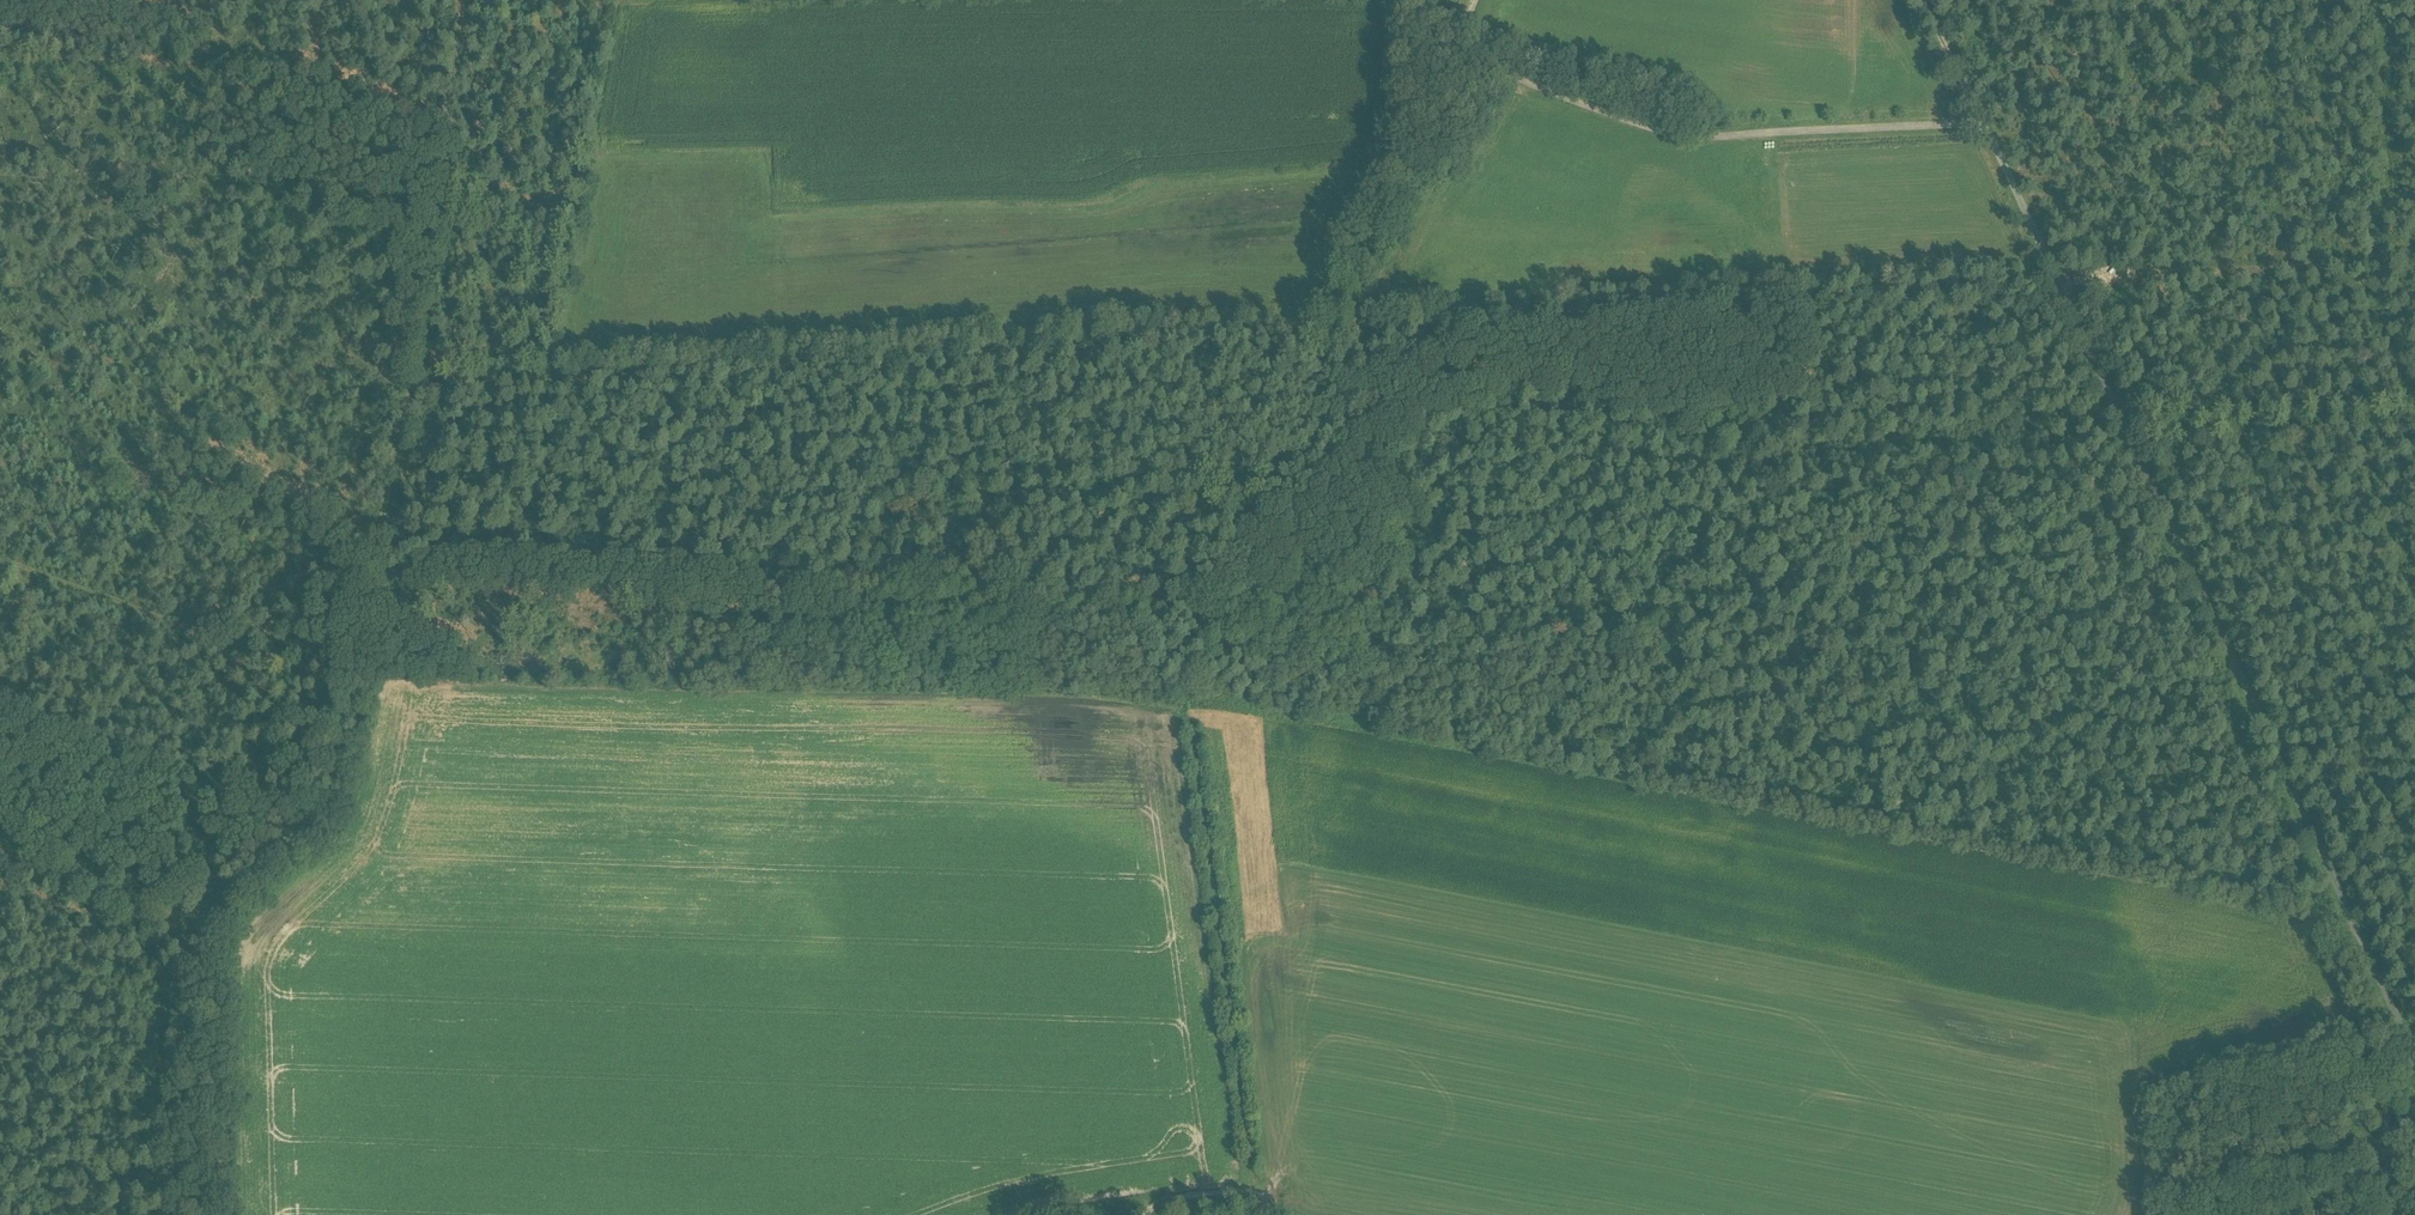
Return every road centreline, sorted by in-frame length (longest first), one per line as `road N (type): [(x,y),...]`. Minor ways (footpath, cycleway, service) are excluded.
road 1 (track): [(417,384),(2058,284)]
road 2 (track): [(1245,1190),(1252,1173),(1189,697),(1193,674),(1232,565),(1277,490),(1376,223),(1431,159),(1476,52)]
road 3 (unclassified): [(2058,284),(2414,1059)]
road 4 (unclassified): [(2058,284),(1961,77)]
road 5 (track): [(1279,1214),(1245,1190),(1170,1199),(1144,1214)]

